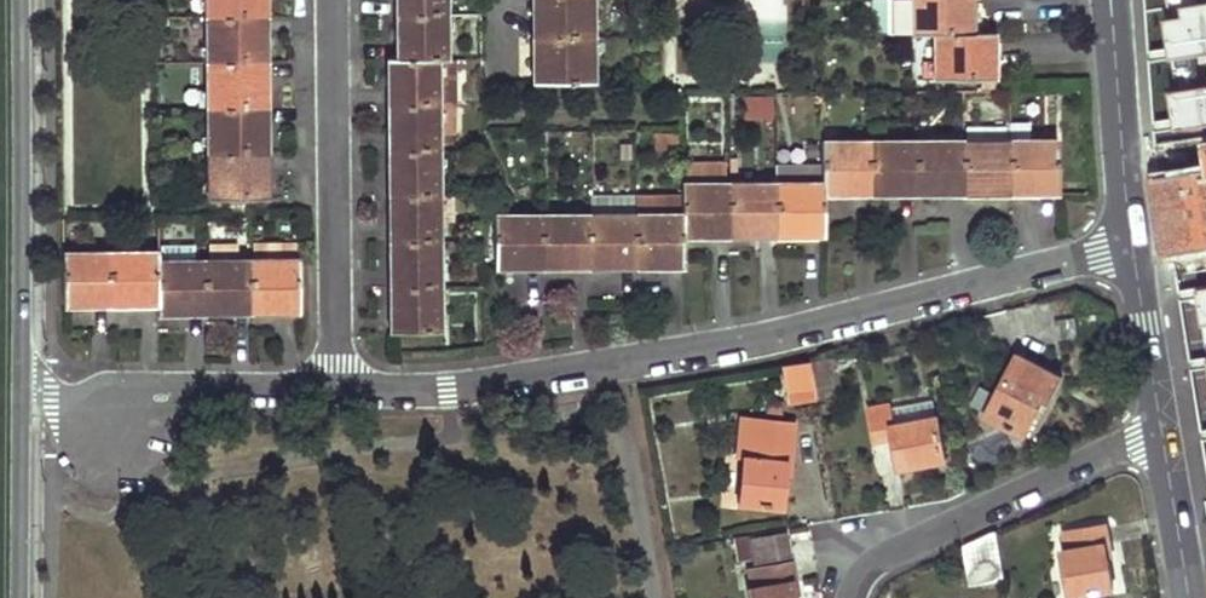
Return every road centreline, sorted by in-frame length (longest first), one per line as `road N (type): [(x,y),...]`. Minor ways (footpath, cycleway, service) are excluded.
road 1 (residential): [(335,387),(468,385),(756,340),(1133,244)]
road 2 (residential): [(334,0),(335,387)]
road 3 (secondary): [(19,376),(18,0)]
road 4 (residential): [(855,597),(875,558),(1162,431)]
road 5 (residential): [(335,387),(191,386),(64,396),(19,376)]
road 6 (tertiary): [(1133,244),(1109,0)]
road 7 (secondary): [(19,597),(19,376)]
road 8 (tertiary): [(1162,431),(1133,244)]
road 9 (tertiary): [(1189,597),(1162,431)]

